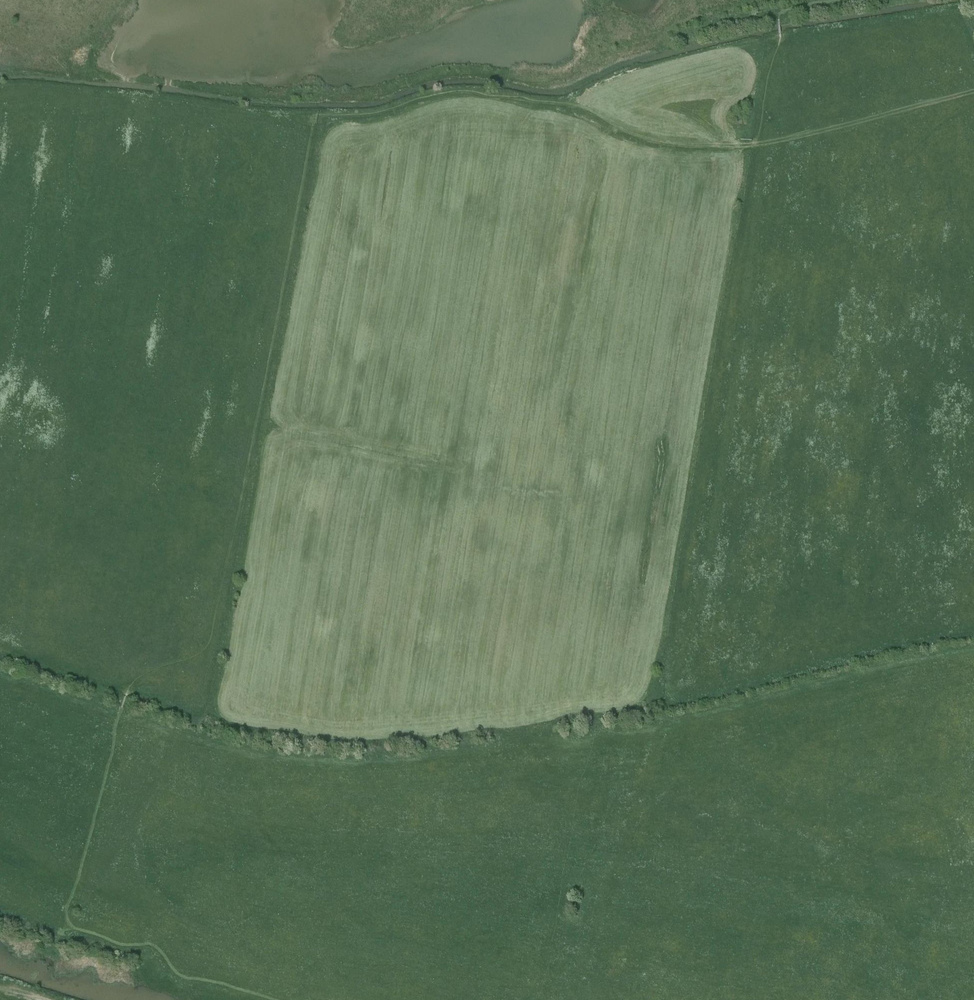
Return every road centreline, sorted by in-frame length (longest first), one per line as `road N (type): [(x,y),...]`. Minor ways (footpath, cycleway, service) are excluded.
road 1 (track): [(750,145),(973,90)]

